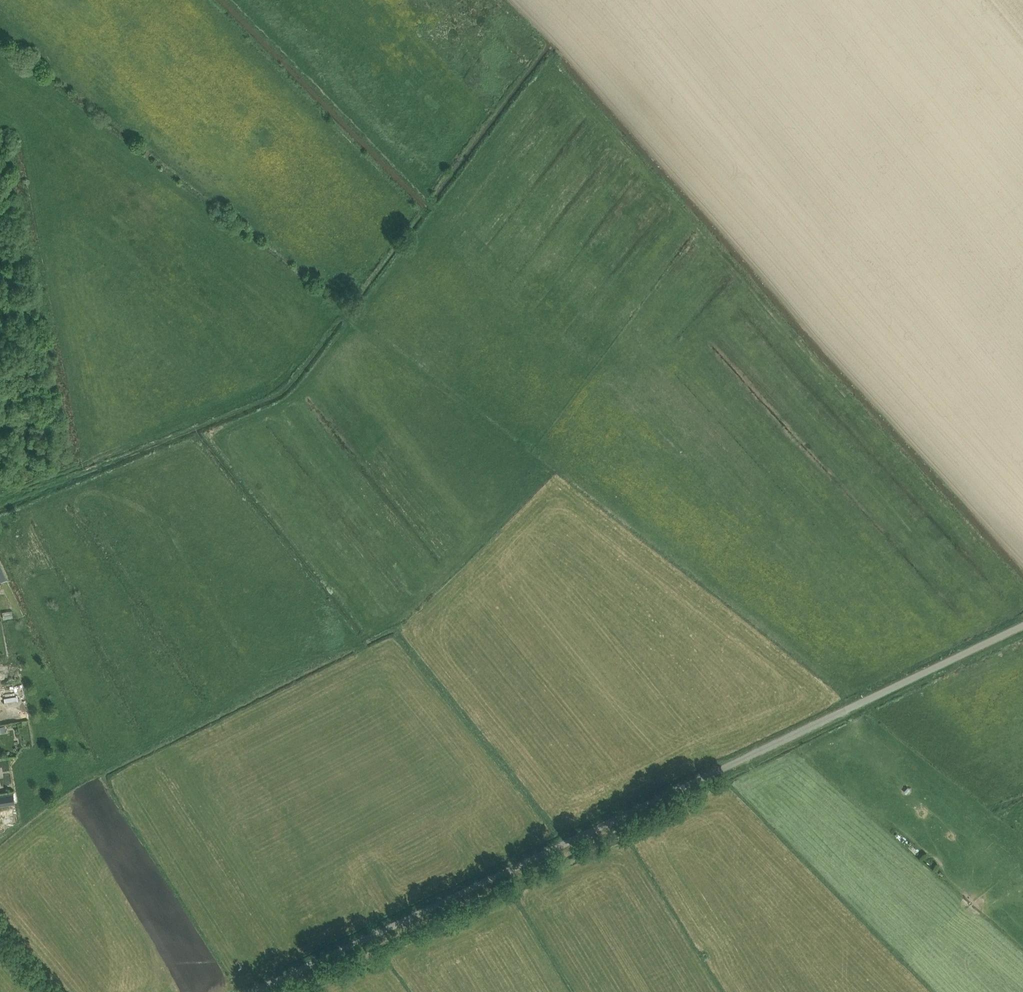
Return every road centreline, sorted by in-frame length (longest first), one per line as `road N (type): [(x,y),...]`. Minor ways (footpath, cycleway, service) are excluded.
road 1 (unclassified): [(253,991),(1022,624)]

